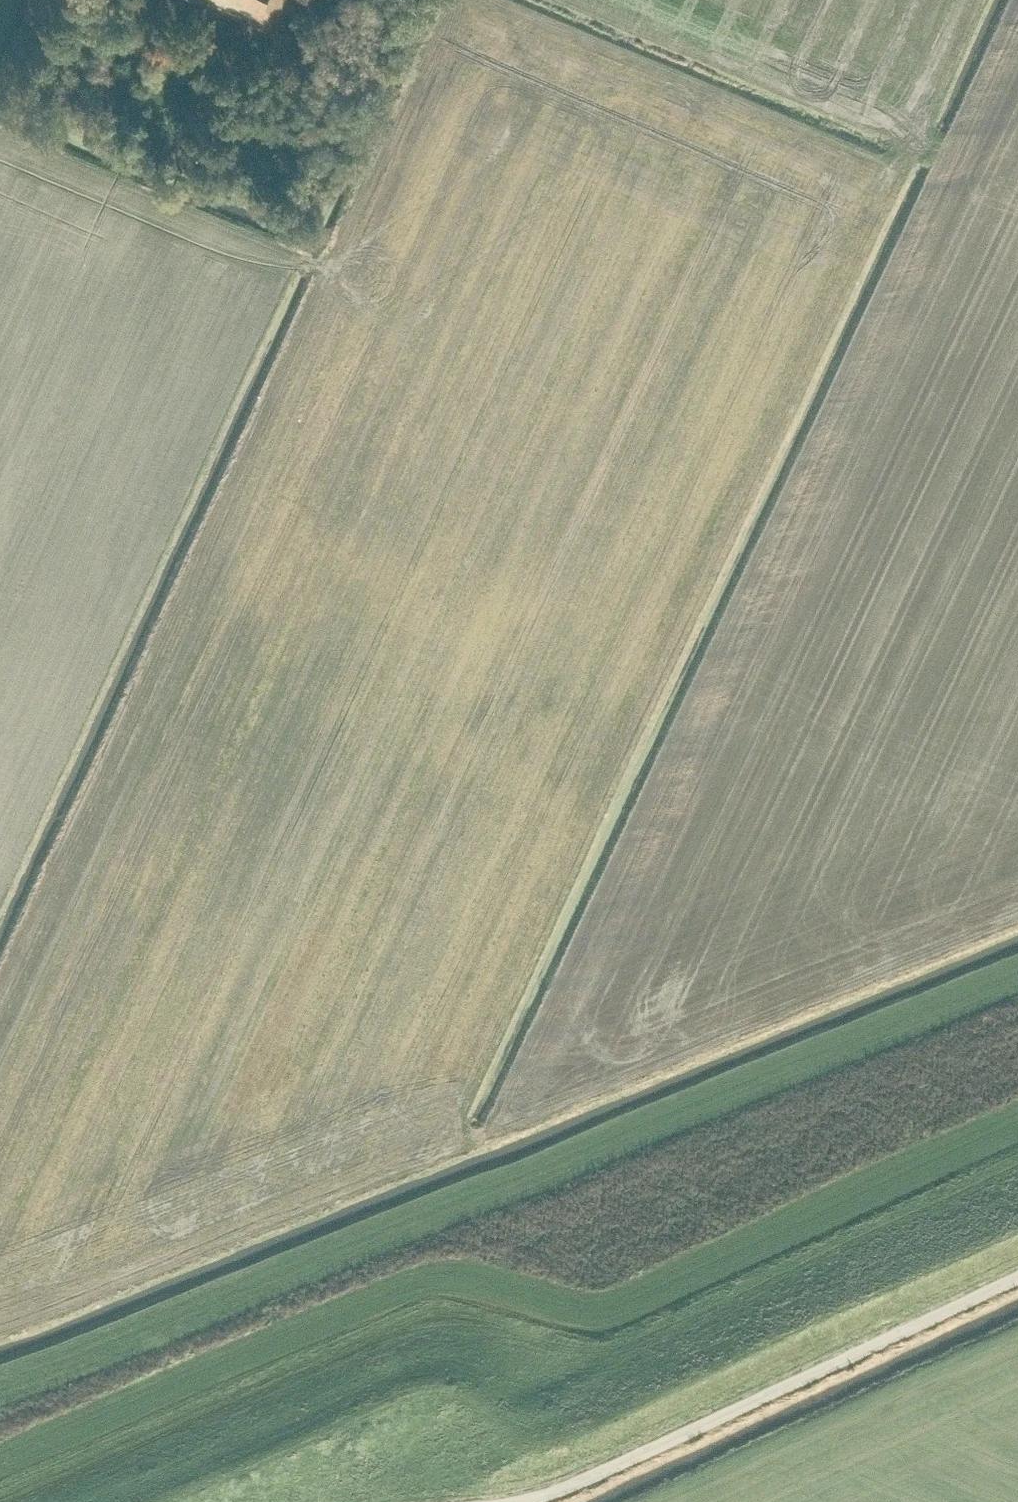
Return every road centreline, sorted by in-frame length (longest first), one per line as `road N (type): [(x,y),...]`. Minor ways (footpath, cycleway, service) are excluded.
road 1 (unclassified): [(1017,1276),(608,1468),(508,1501)]

